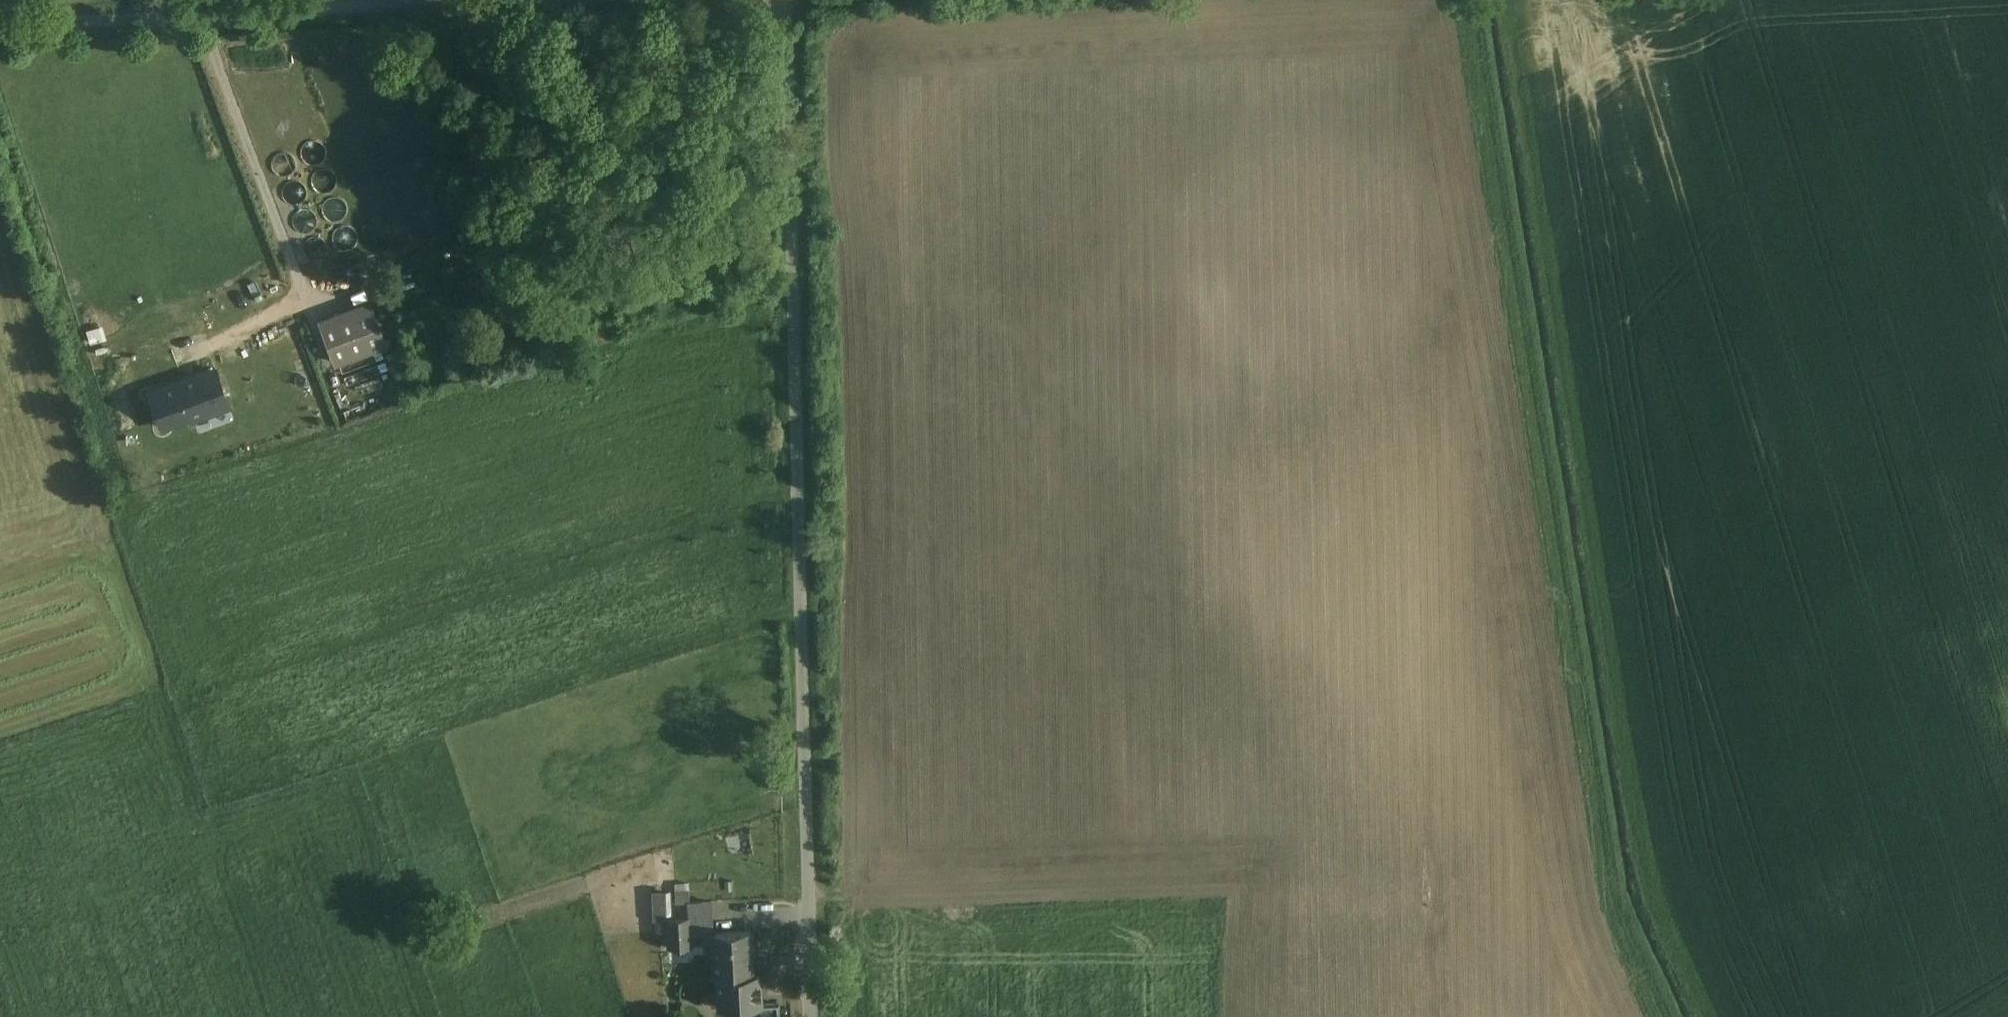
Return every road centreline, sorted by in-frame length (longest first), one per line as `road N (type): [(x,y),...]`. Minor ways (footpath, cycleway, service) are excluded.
road 1 (unclassified): [(798,0),(820,1016)]
road 2 (unclassified): [(517,0),(0,29)]

